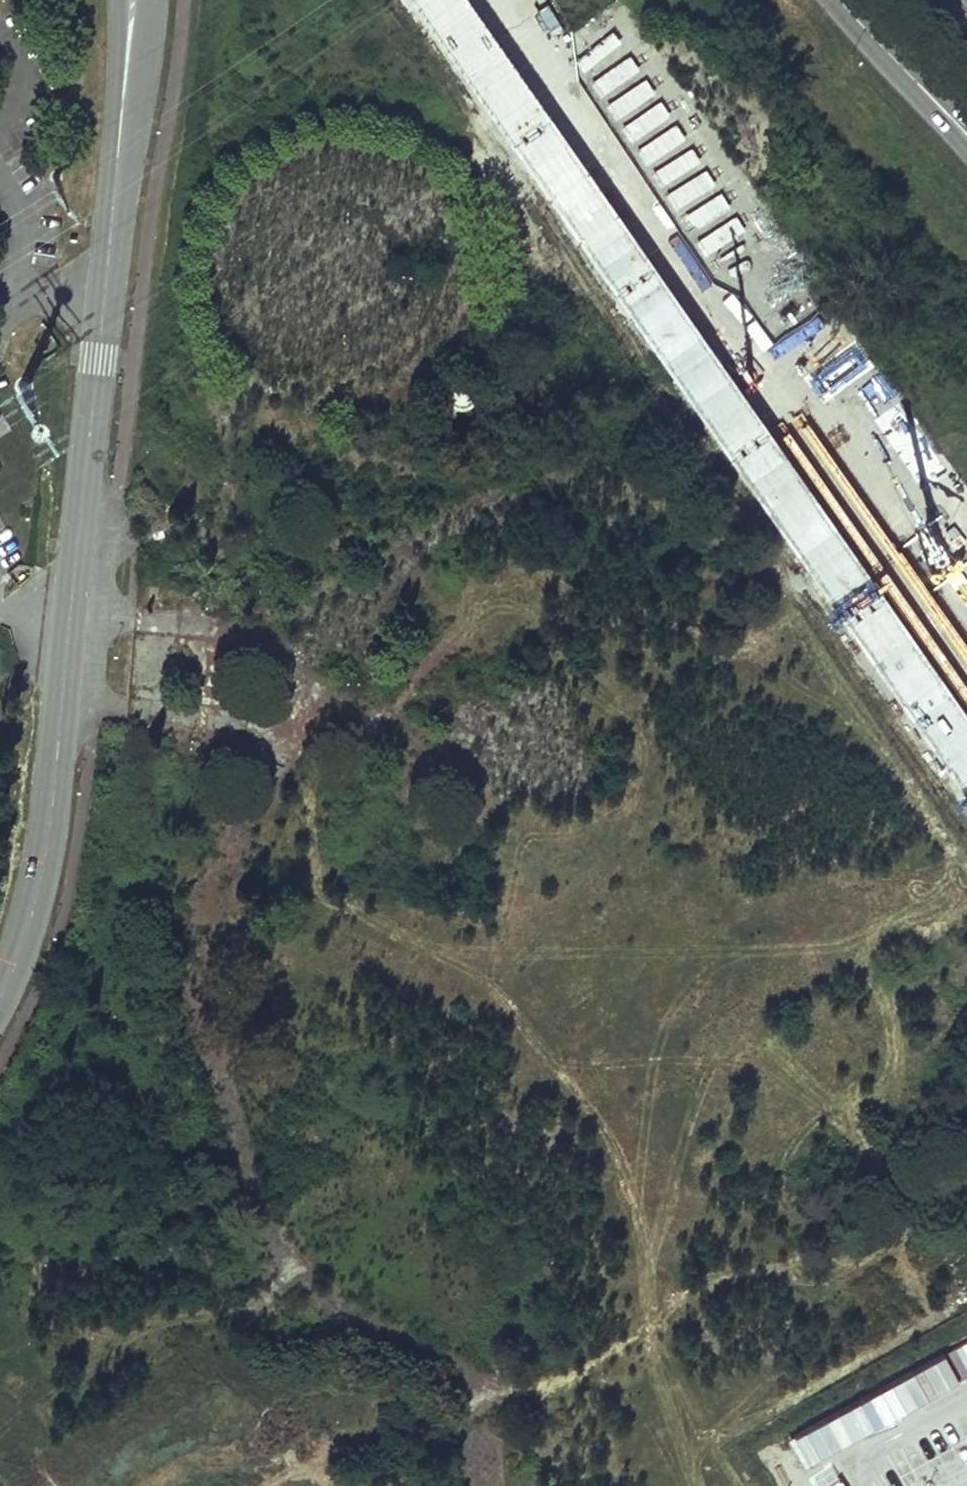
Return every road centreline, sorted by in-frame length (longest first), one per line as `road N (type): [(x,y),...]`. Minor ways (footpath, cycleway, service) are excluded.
road 1 (tertiary): [(0,989),(42,857),(128,79)]
road 2 (tertiary): [(844,0),(966,131)]

